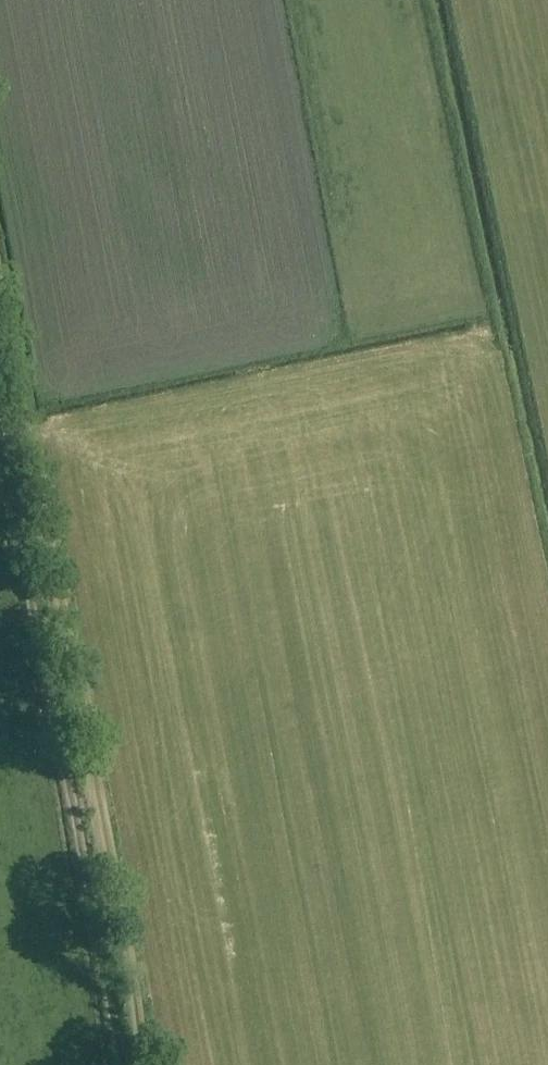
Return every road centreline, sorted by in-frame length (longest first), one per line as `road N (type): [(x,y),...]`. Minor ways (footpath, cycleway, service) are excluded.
road 1 (track): [(0,298),(150,1064)]
road 2 (track): [(123,1064),(0,427)]

